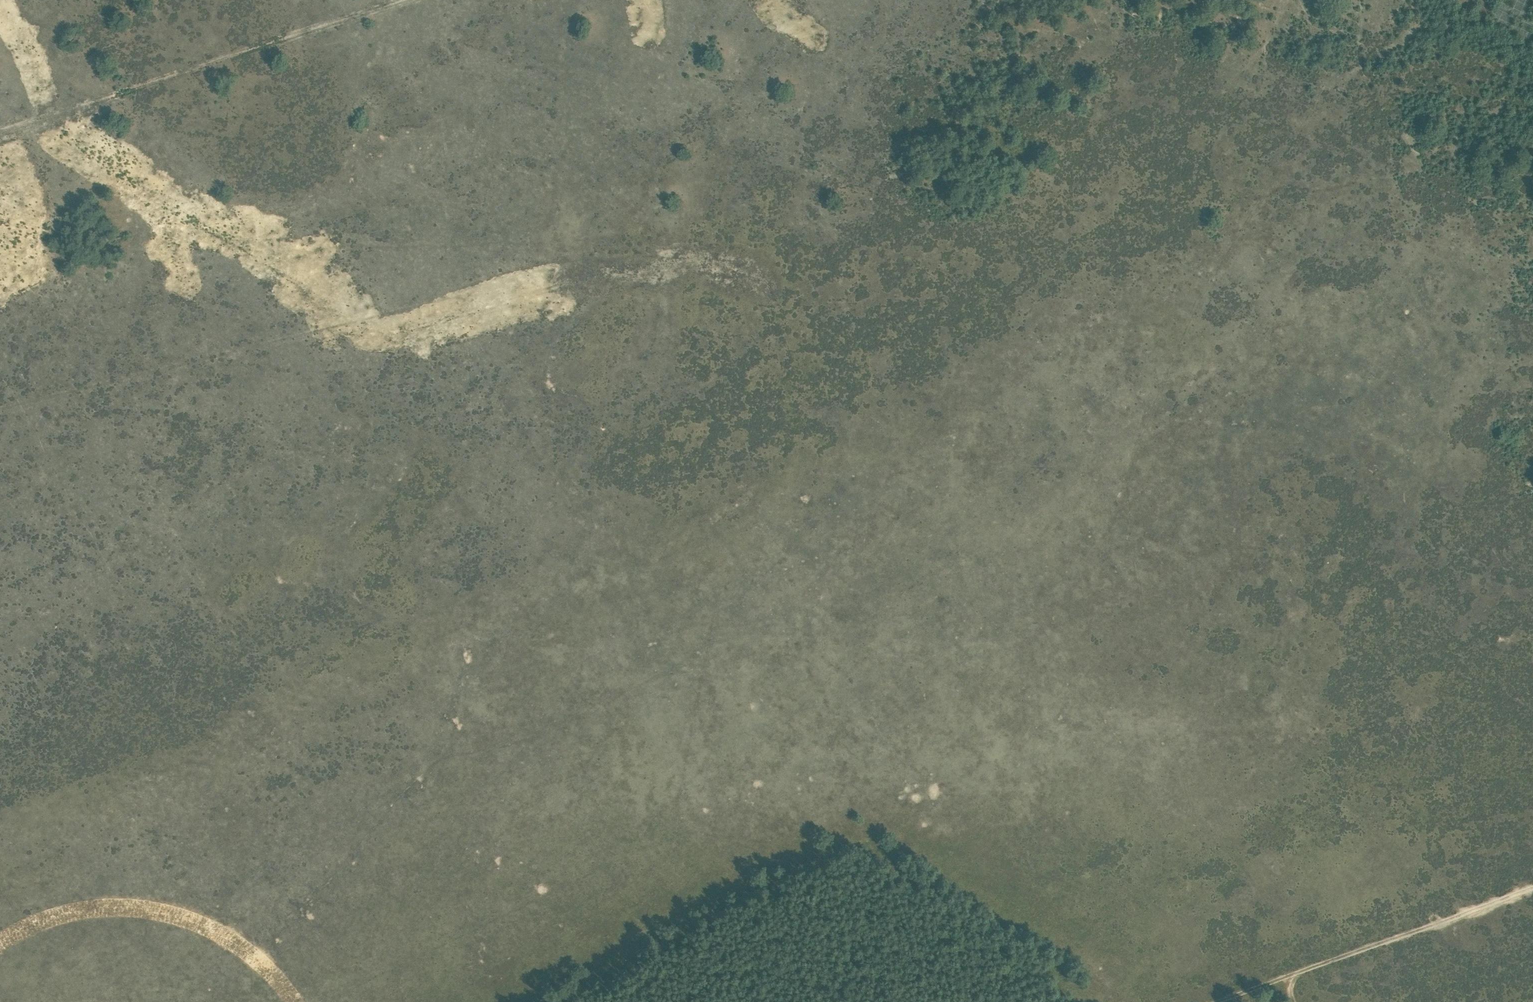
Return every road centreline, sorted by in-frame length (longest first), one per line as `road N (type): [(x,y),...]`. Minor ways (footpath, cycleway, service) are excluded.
road 1 (track): [(1532,887),(1289,975)]

